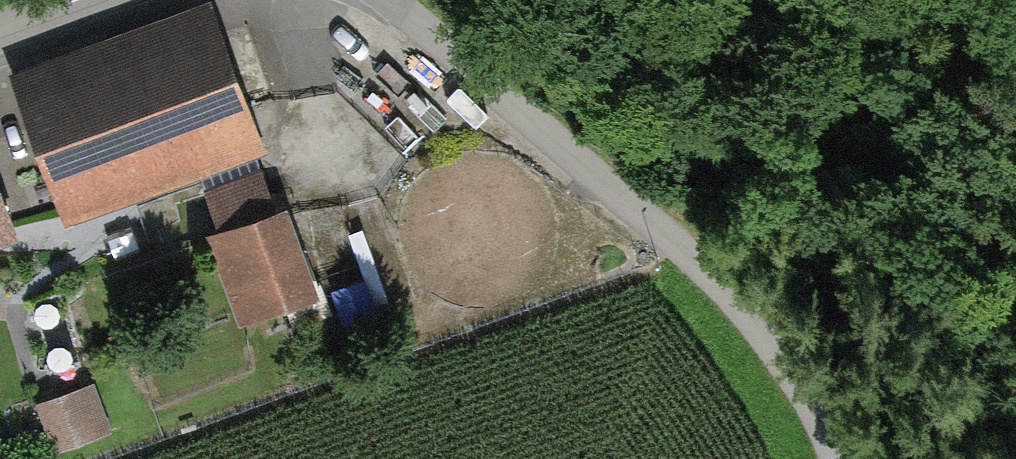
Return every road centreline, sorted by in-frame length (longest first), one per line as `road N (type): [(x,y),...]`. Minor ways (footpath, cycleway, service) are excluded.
road 1 (residential): [(712,280),(392,0)]
road 2 (track): [(835,458),(826,413),(712,280)]

